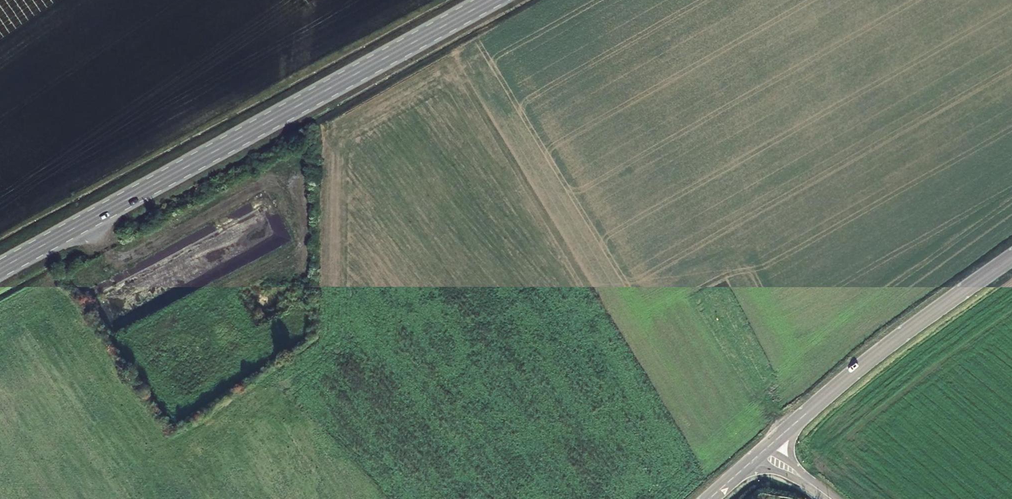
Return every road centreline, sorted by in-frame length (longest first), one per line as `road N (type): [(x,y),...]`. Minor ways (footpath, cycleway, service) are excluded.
road 1 (primary): [(491,0),(0,268)]
road 2 (tertiary): [(767,447),(901,335),(1011,258)]

